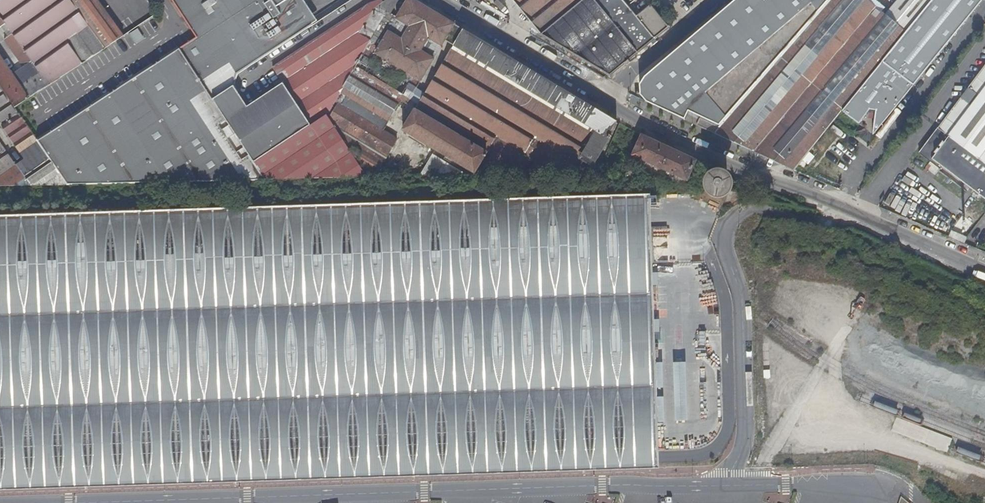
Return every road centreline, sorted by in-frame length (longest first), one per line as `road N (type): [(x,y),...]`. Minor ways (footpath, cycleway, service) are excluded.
road 1 (unclassified): [(984,268),(721,161),(433,0)]

